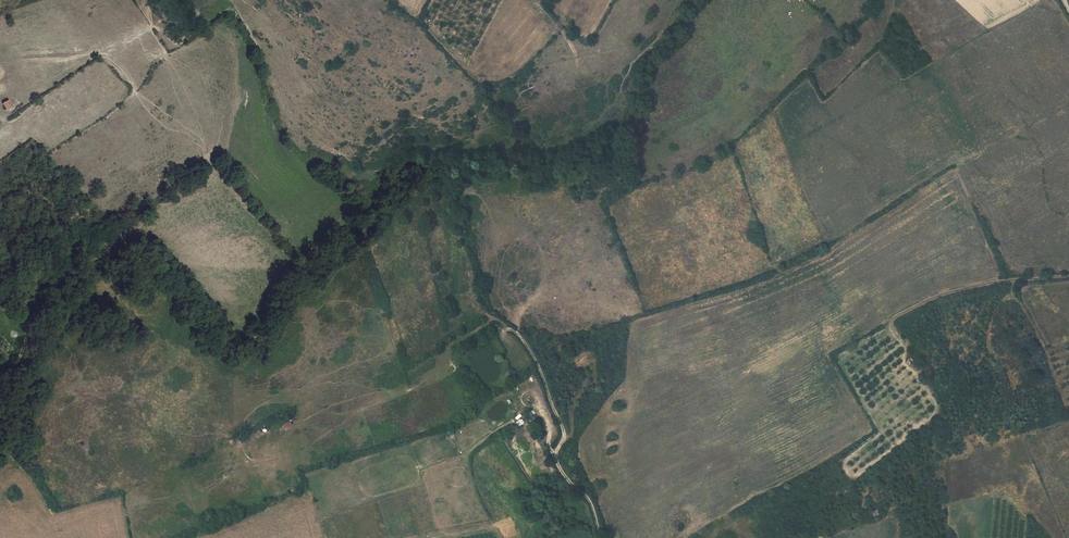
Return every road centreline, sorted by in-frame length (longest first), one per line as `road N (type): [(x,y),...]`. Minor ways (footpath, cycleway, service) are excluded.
road 1 (track): [(0,388),(50,288),(109,246)]

